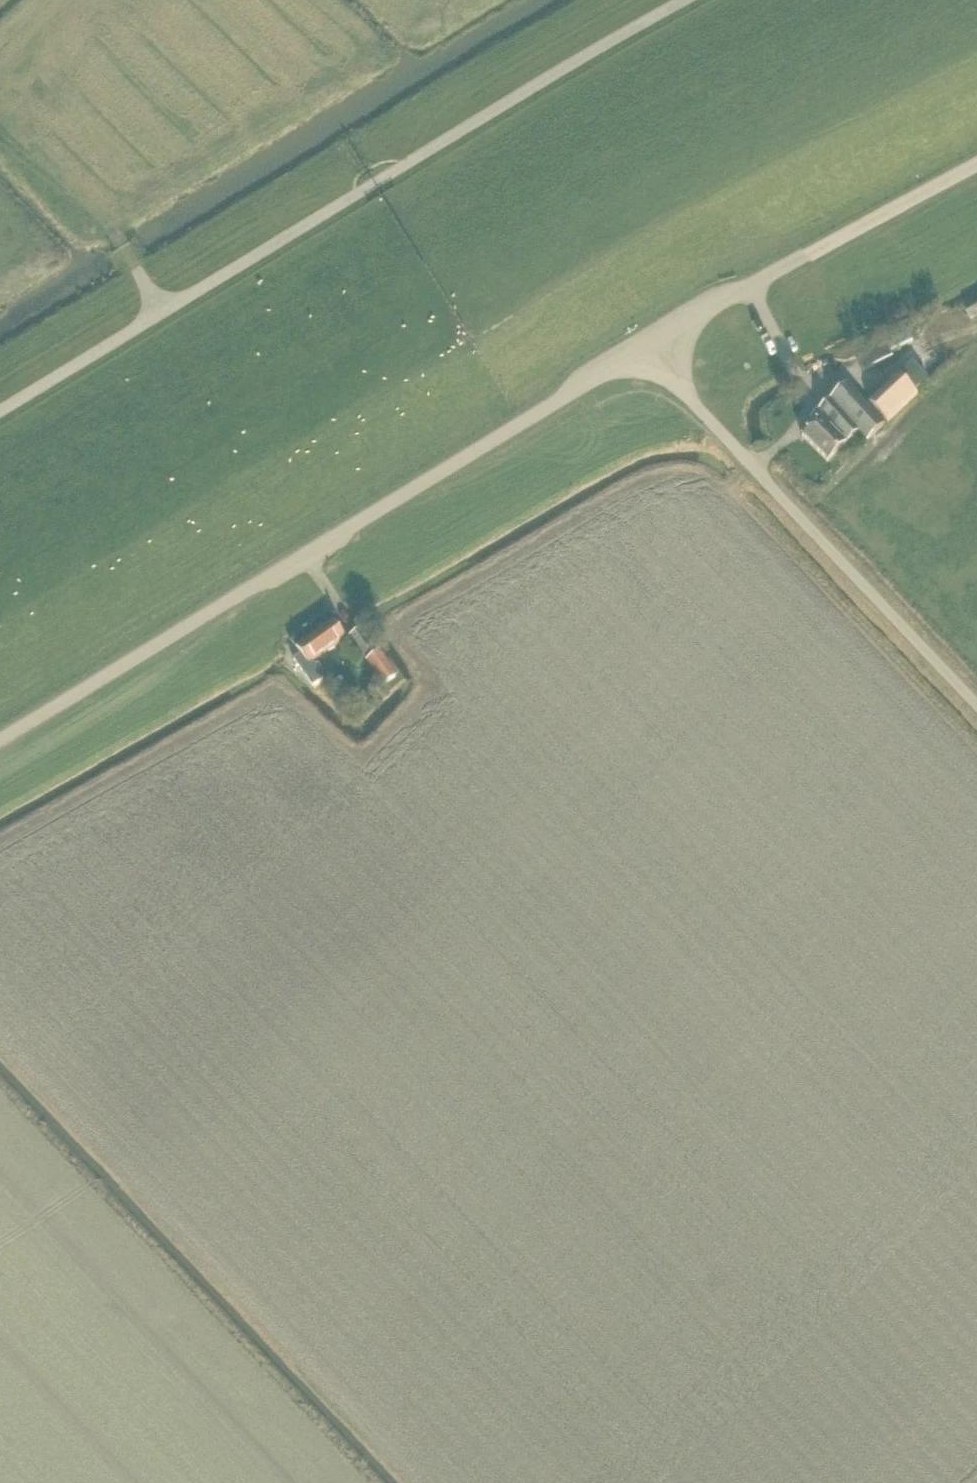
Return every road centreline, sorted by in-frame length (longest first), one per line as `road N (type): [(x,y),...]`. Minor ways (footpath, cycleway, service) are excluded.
road 1 (unclassified): [(682,0),(0,408)]
road 2 (unclassified): [(0,742),(657,342)]
road 3 (unclassified): [(976,706),(692,403),(657,342)]
road 4 (unclassified): [(657,342),(976,165)]

